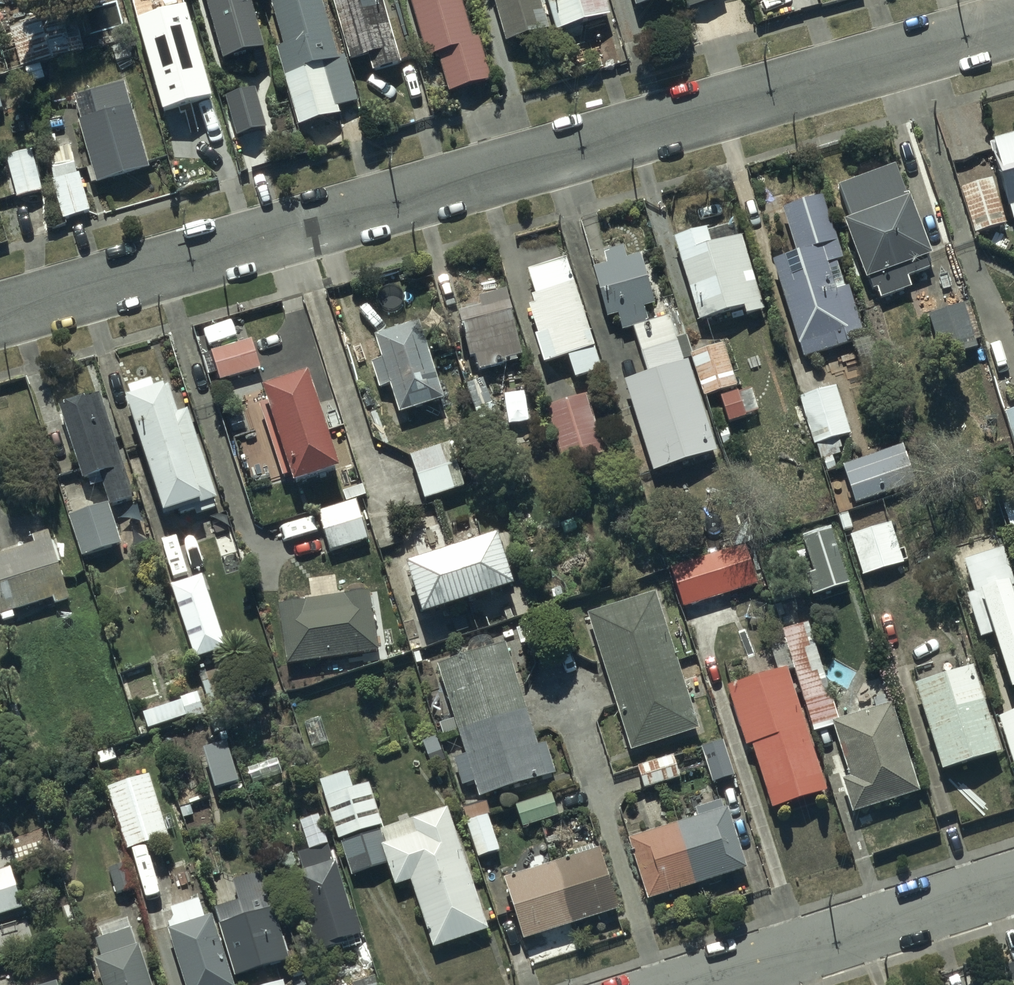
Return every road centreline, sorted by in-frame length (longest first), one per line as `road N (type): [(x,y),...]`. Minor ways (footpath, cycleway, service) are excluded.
road 1 (residential): [(1013,25),(0,317)]
road 2 (residential): [(1013,883),(698,984)]

